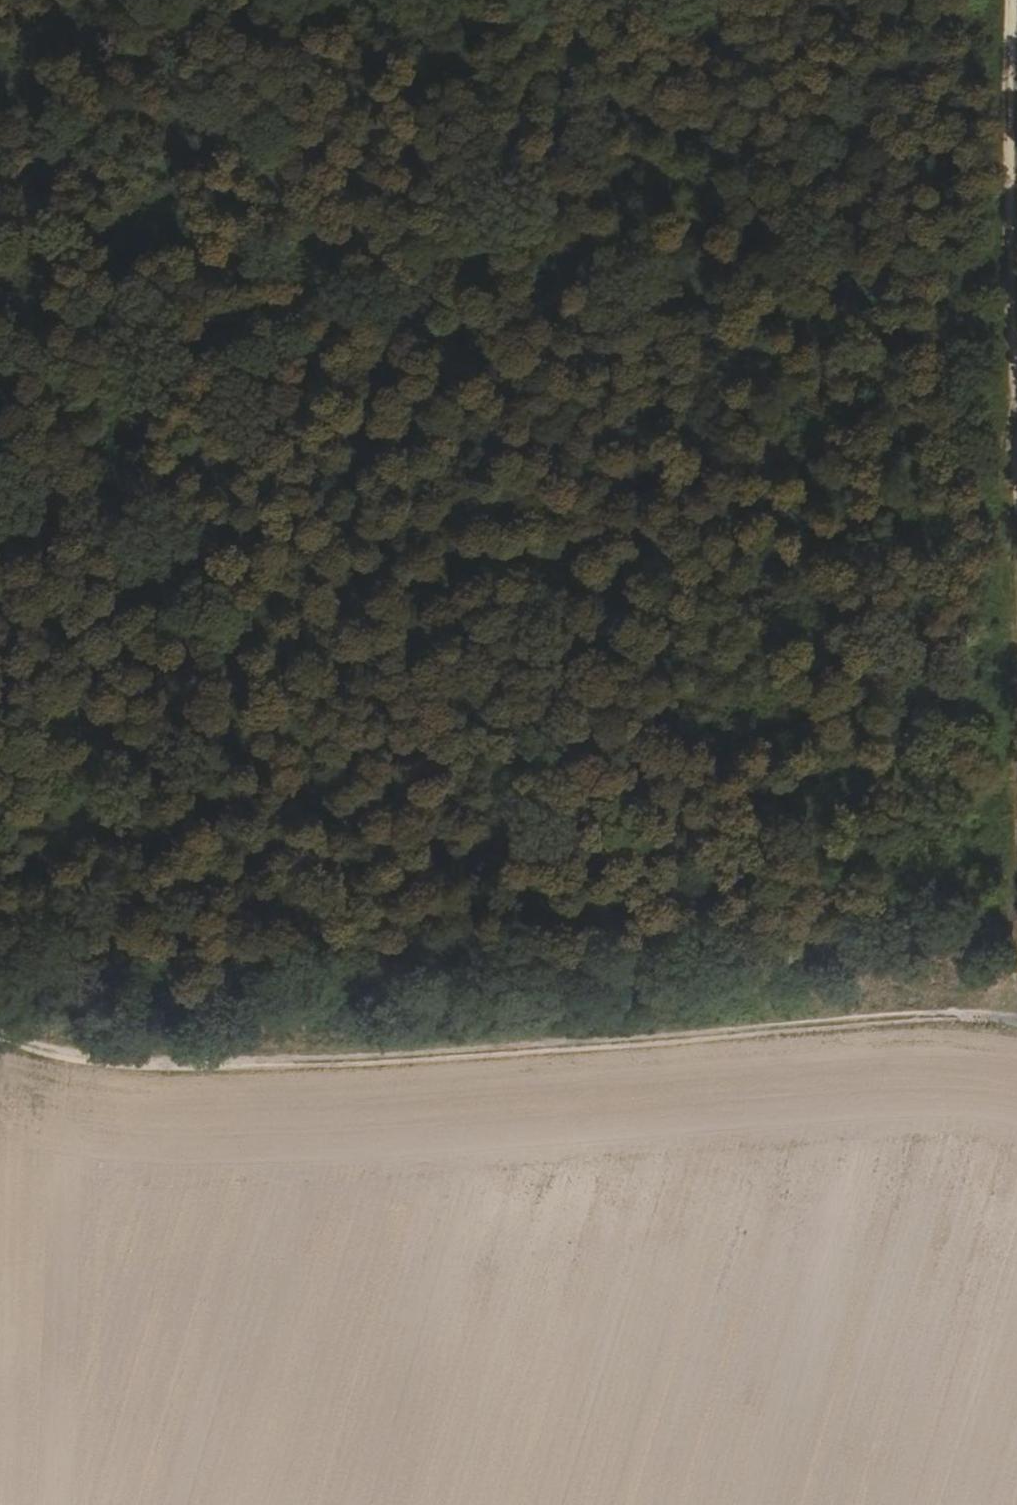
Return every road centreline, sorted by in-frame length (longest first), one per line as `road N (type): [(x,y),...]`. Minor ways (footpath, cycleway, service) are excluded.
road 1 (track): [(1016,993),(986,1009),(685,1037),(194,1067),(123,1066),(0,1043)]
road 2 (track): [(1003,0),(1016,647)]

